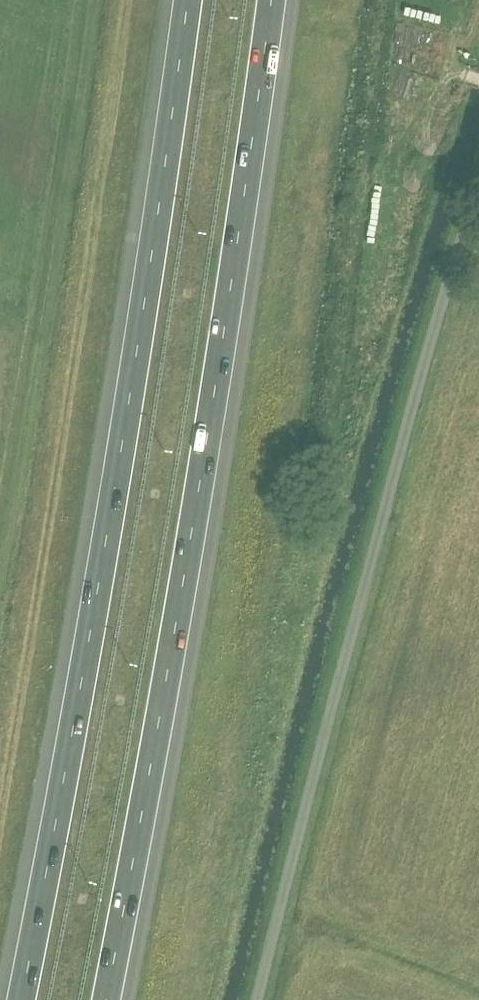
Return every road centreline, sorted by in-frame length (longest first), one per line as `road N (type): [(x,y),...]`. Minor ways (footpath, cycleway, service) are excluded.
road 1 (motorway): [(109,999),(235,303),(280,0)]
road 2 (motorway): [(182,0),(78,697),(19,999)]
road 3 (unclassified): [(259,999),(343,664),(478,195)]

